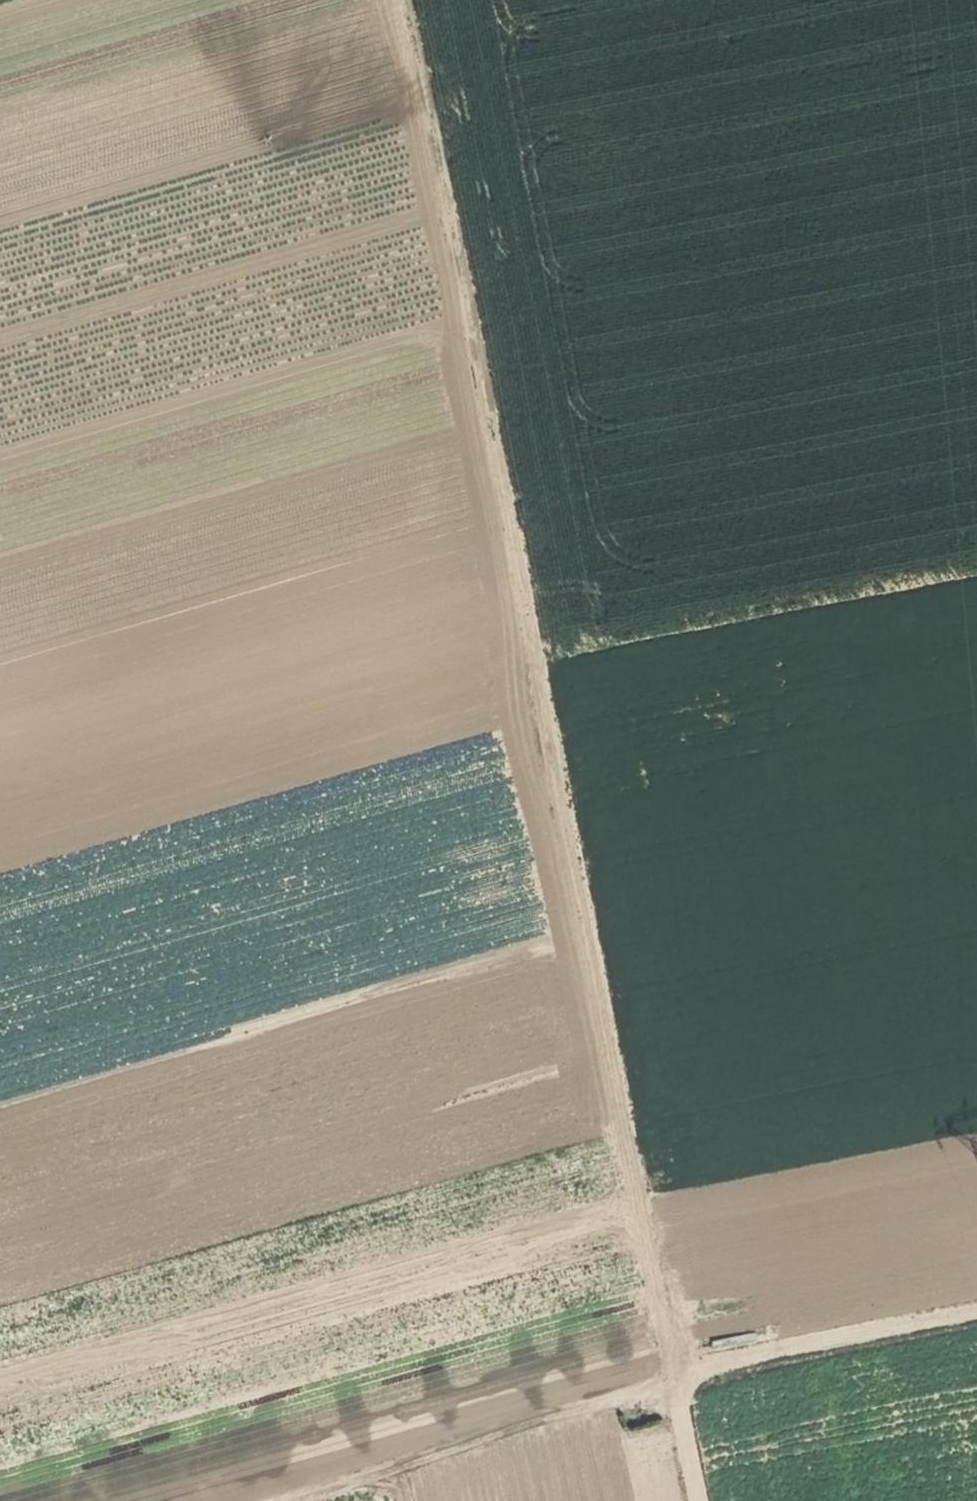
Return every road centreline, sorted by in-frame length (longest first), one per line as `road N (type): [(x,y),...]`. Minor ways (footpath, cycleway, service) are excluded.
road 1 (track): [(704,1500),(402,0)]
road 2 (track): [(976,1319),(689,1377)]

